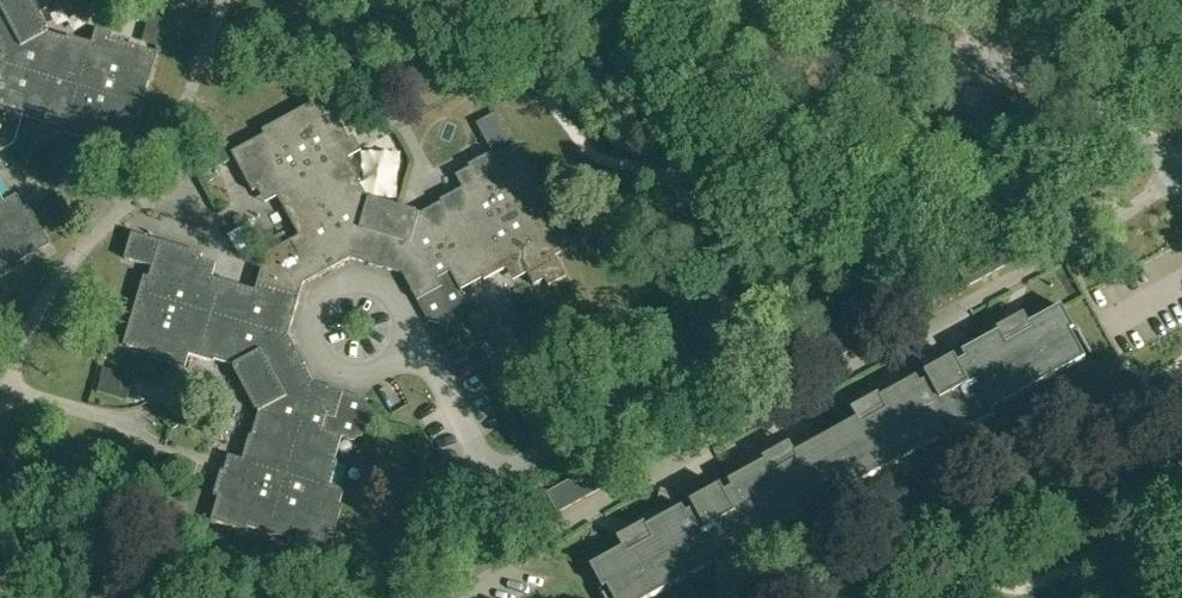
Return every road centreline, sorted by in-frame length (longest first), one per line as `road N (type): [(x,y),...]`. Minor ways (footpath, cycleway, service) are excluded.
road 1 (residential): [(1170,164),(1071,244),(713,445)]
road 2 (residential): [(0,380),(69,263),(167,149),(227,0)]
road 3 (residential): [(770,0),(1023,75),(1074,96),(1170,164)]
road 4 (residential): [(678,374),(717,276),(715,243),(601,0)]
road 5 (residential): [(395,597),(410,541),(453,497),(678,374)]
road 6 (residential): [(713,445),(513,560),(463,597)]

